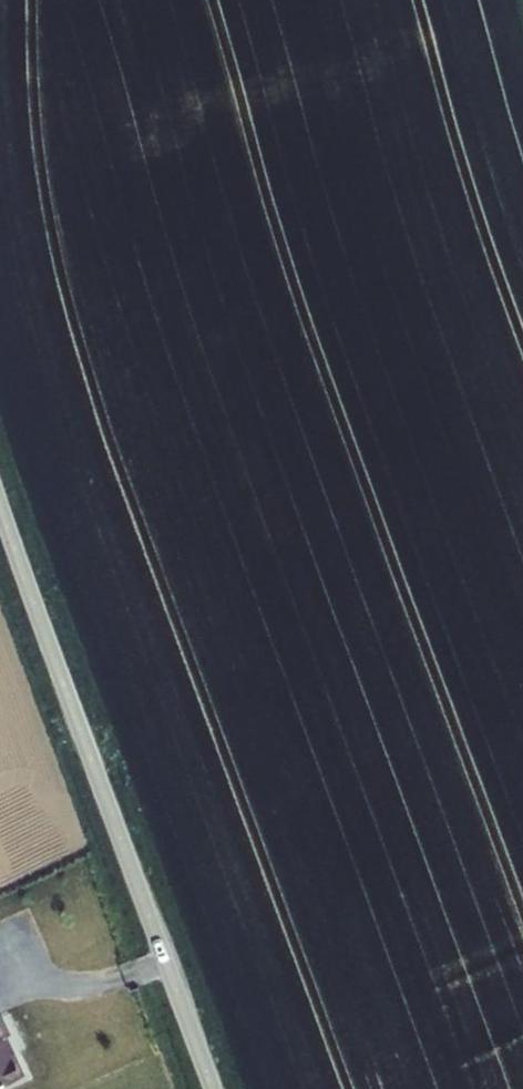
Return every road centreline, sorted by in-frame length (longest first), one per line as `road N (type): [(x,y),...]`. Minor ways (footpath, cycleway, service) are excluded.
road 1 (unclassified): [(0,510),(212,1088)]

